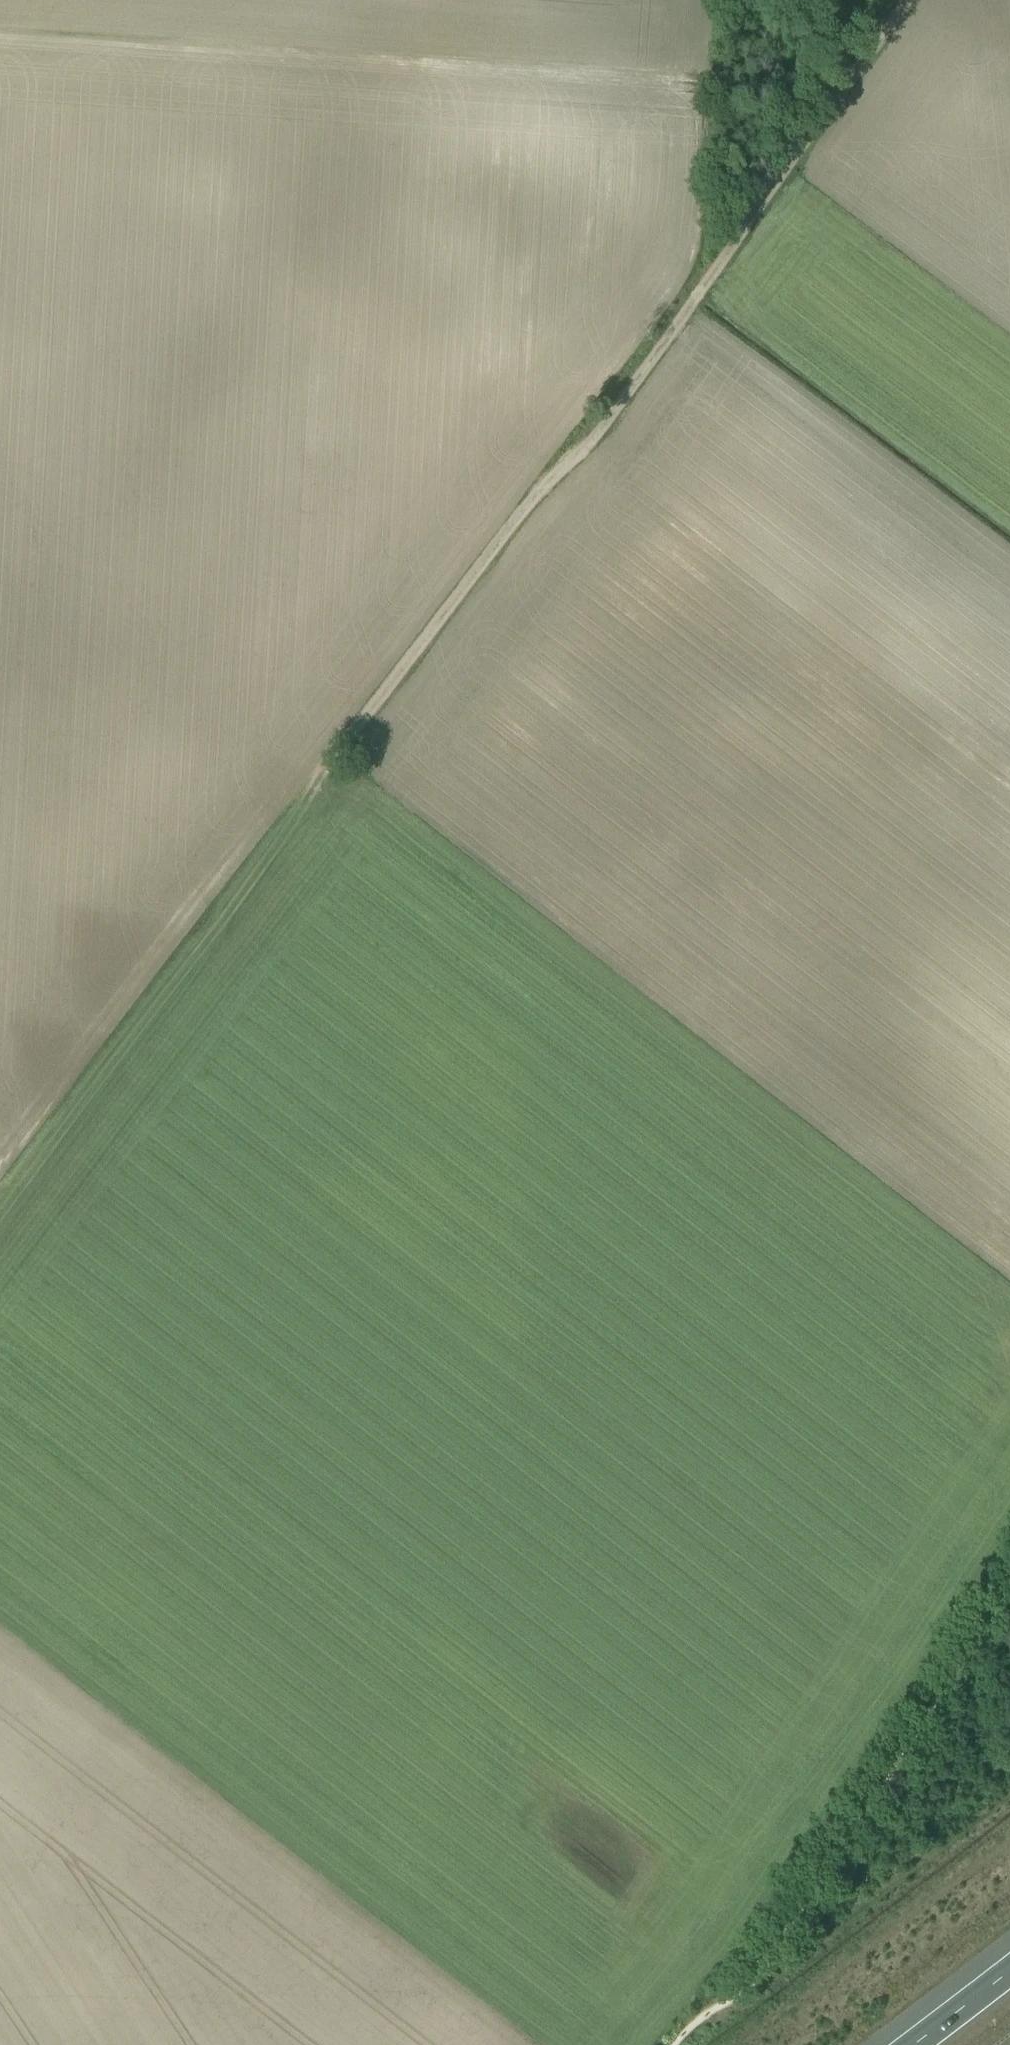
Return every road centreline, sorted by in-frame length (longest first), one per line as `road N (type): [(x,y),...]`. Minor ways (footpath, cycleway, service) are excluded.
road 1 (track): [(348,733),(543,476),(602,423),(900,0)]
road 2 (motorway): [(1009,1970),(913,2044)]

